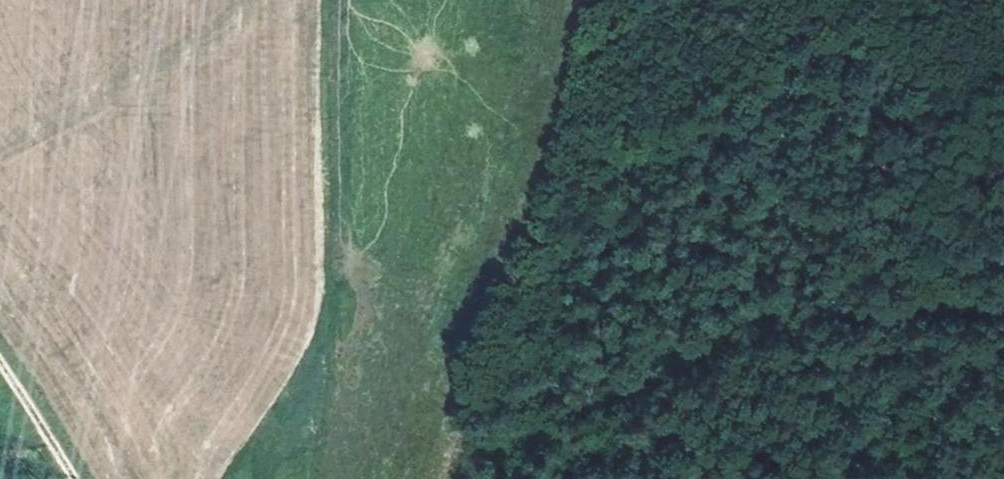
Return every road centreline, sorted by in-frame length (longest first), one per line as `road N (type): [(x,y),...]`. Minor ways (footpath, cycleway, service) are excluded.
road 1 (track): [(0,363),(76,478)]

